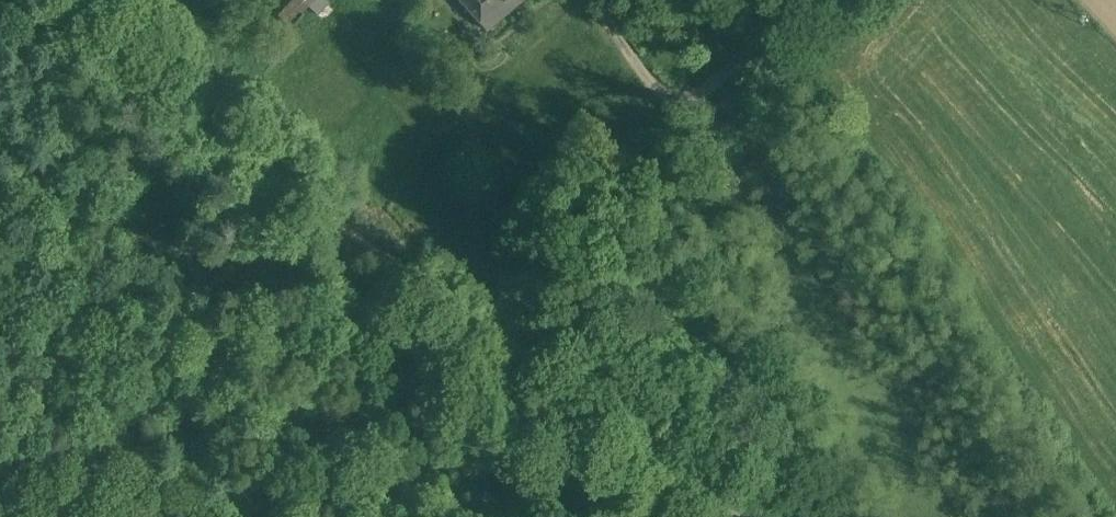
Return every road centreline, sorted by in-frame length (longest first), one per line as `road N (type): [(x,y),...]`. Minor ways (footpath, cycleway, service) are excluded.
road 1 (track): [(41,0),(729,516)]
road 2 (track): [(675,129),(500,345),(441,516)]
road 3 (unclassified): [(809,0),(675,129)]

